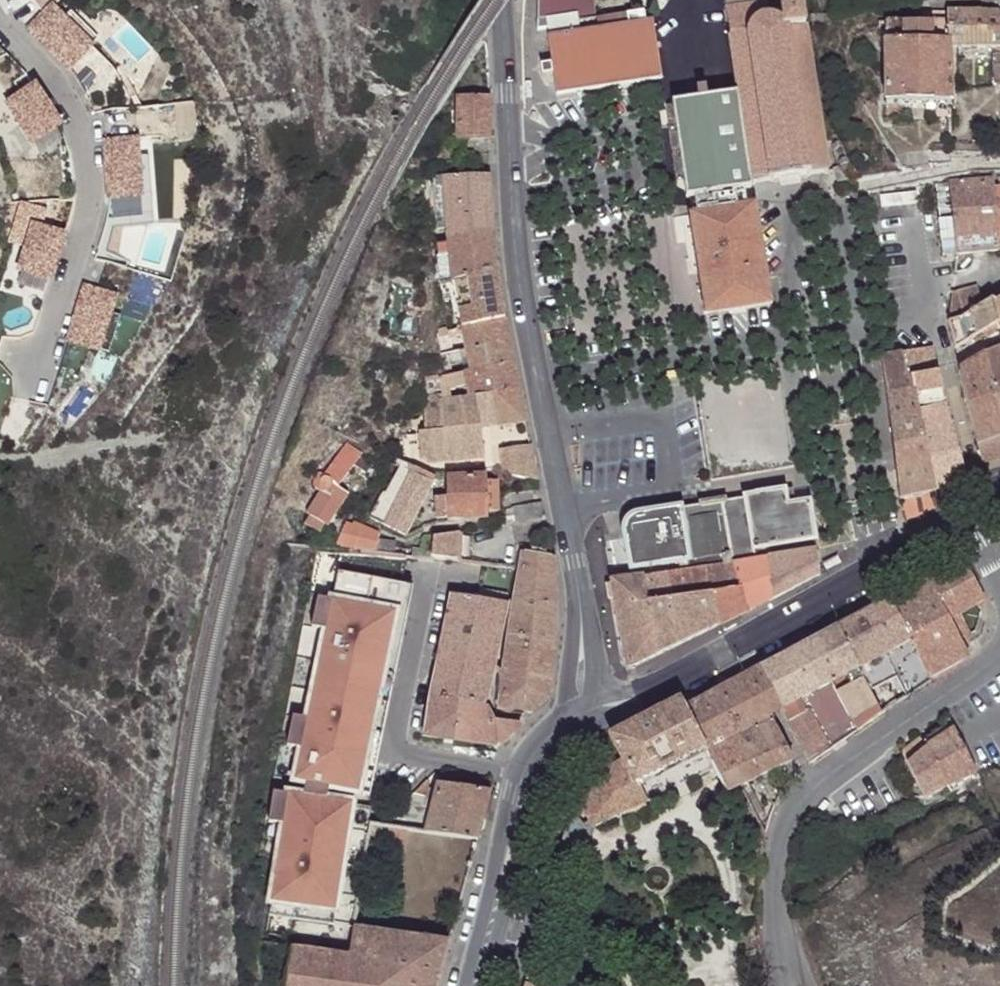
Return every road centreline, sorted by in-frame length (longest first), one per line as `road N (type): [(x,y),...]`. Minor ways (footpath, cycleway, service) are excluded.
road 1 (secondary): [(979,511),(586,721)]
road 2 (unclassified): [(790,985),(773,893),(794,807),(999,658)]
road 3 (unclassified): [(537,376),(937,320)]
road 4 (secondary): [(537,376),(517,252),(502,0)]
road 5 (residential): [(38,360),(87,222),(83,147),(71,113),(0,28)]
road 6 (secondary): [(586,721),(567,517),(537,376)]
road 7 (secondary): [(586,721),(552,747),(523,790),(474,985)]

